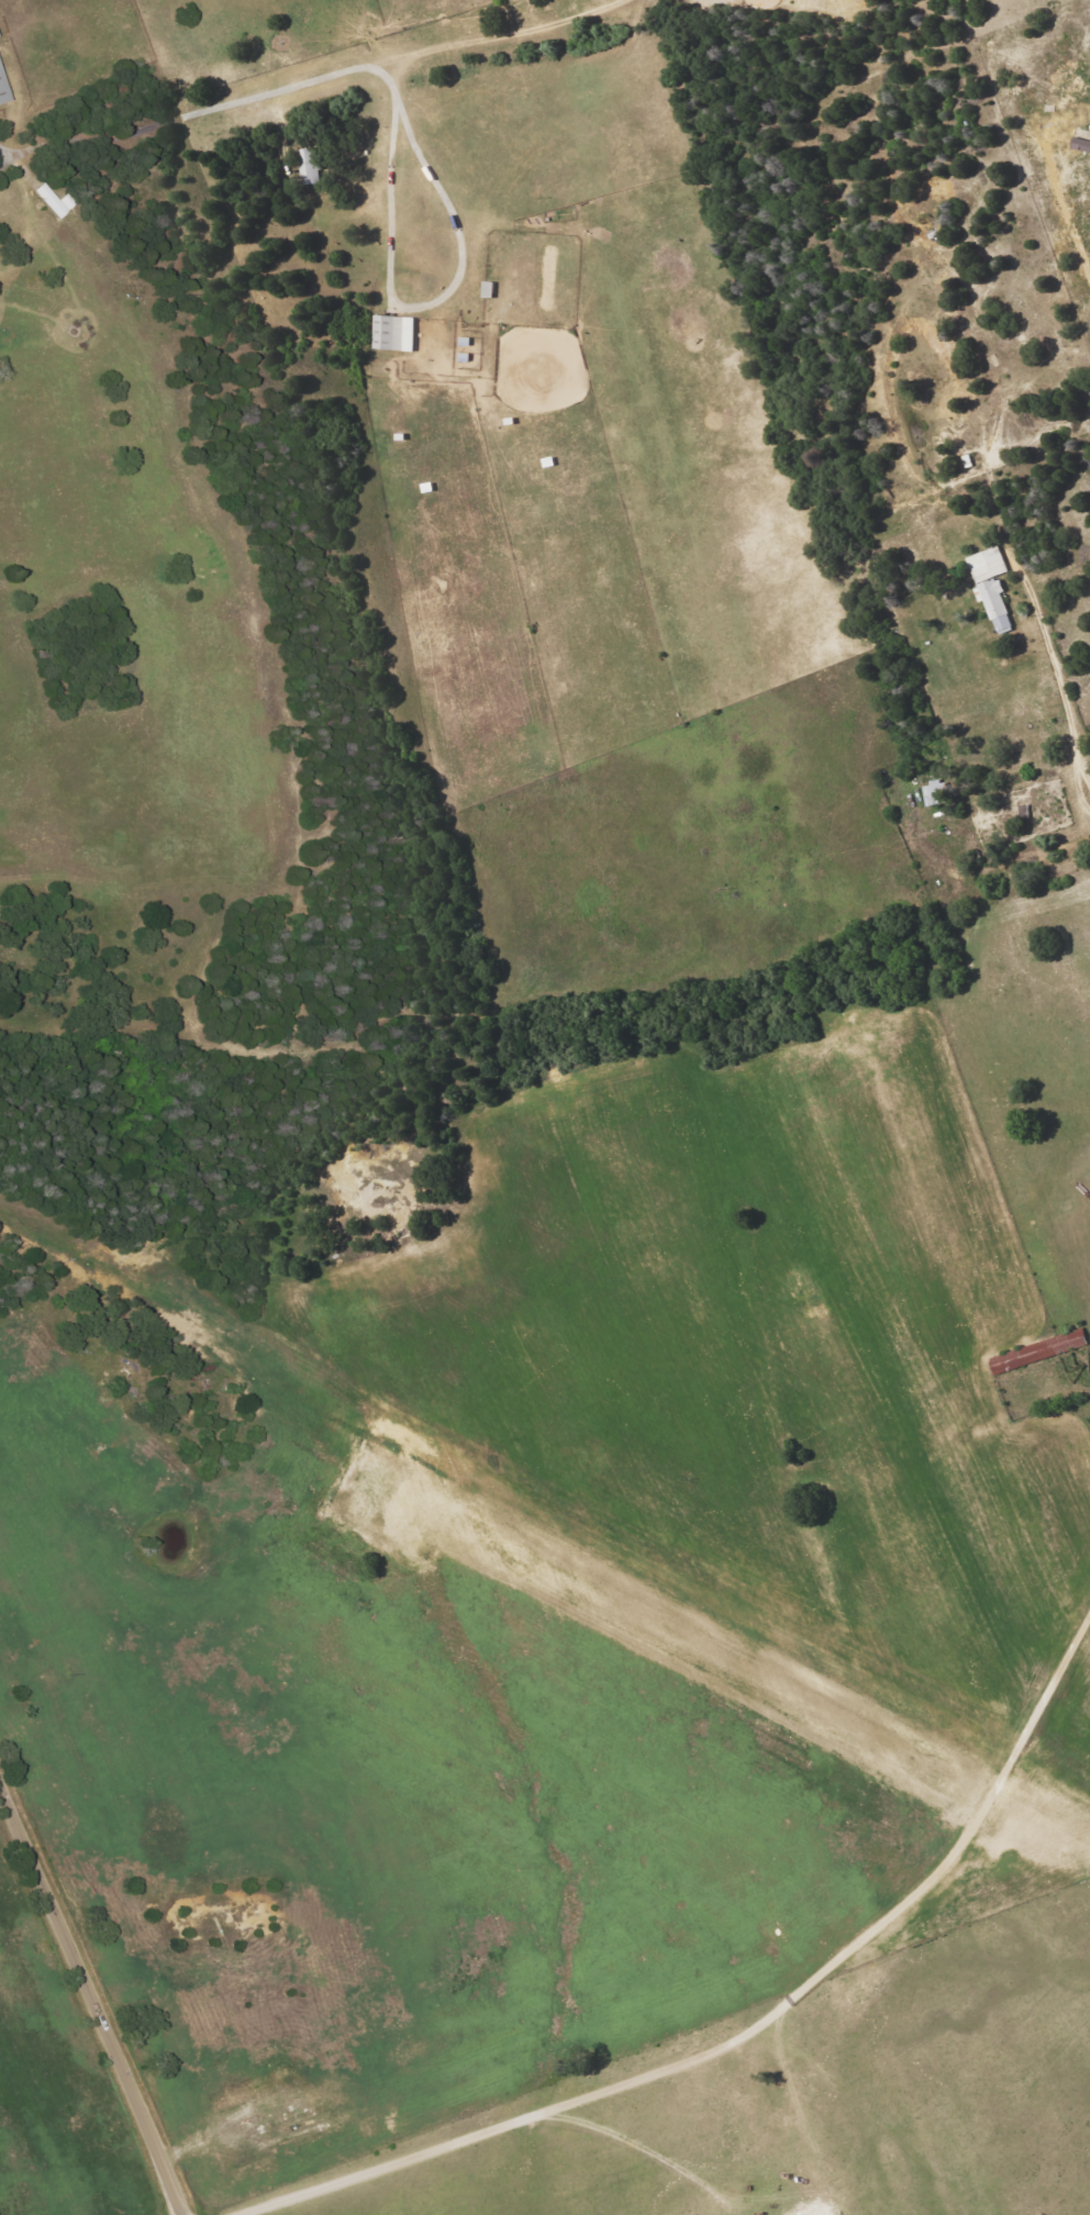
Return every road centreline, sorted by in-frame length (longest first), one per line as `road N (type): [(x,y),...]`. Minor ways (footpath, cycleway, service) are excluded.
road 1 (residential): [(181,2214),(0,1789)]
road 2 (residential): [(1089,811),(1080,797),(1064,698),(1021,572)]

